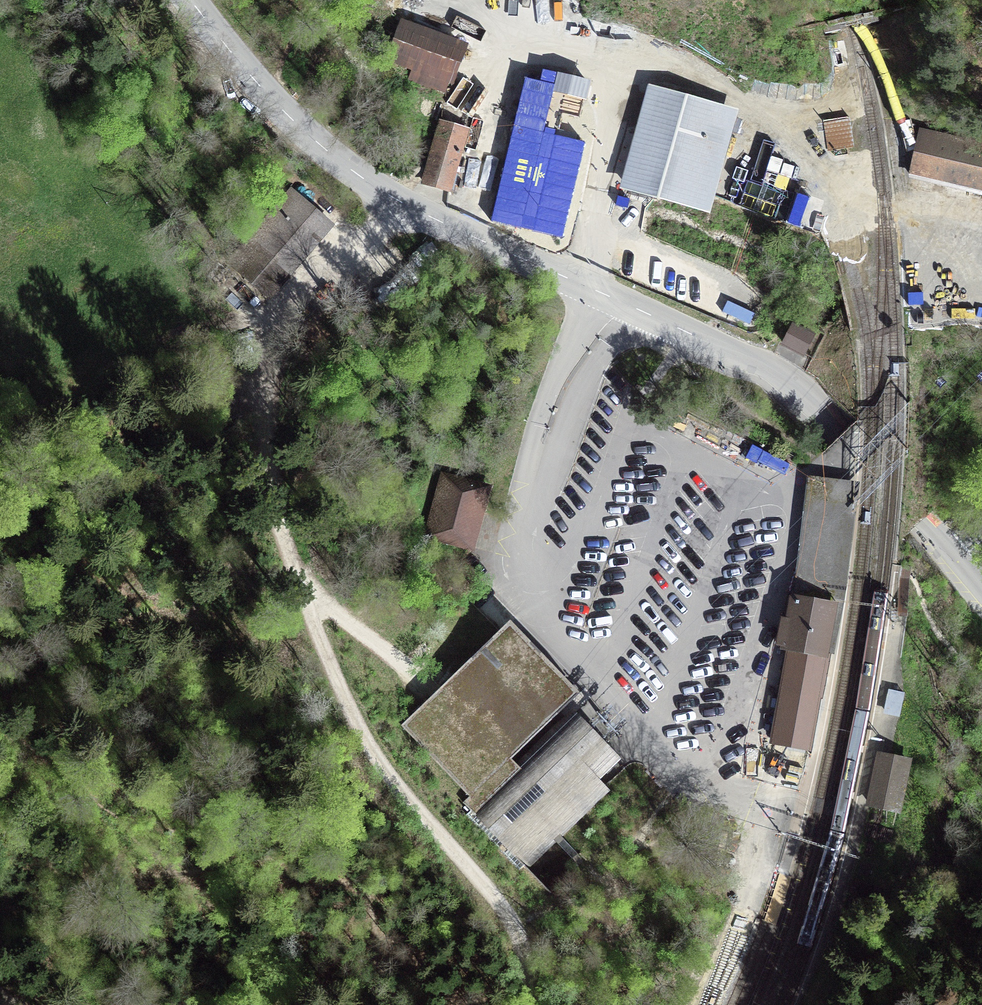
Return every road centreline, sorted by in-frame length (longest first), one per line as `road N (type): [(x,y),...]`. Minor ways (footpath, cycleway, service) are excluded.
road 1 (tertiary): [(981,595),(798,395),(736,355),(401,202),(303,131),(193,0)]
road 2 (track): [(515,927),(390,768),(329,664),(275,508),(262,432),(269,371),(292,315),(401,202)]
road 3 (track): [(304,592),(432,689)]

